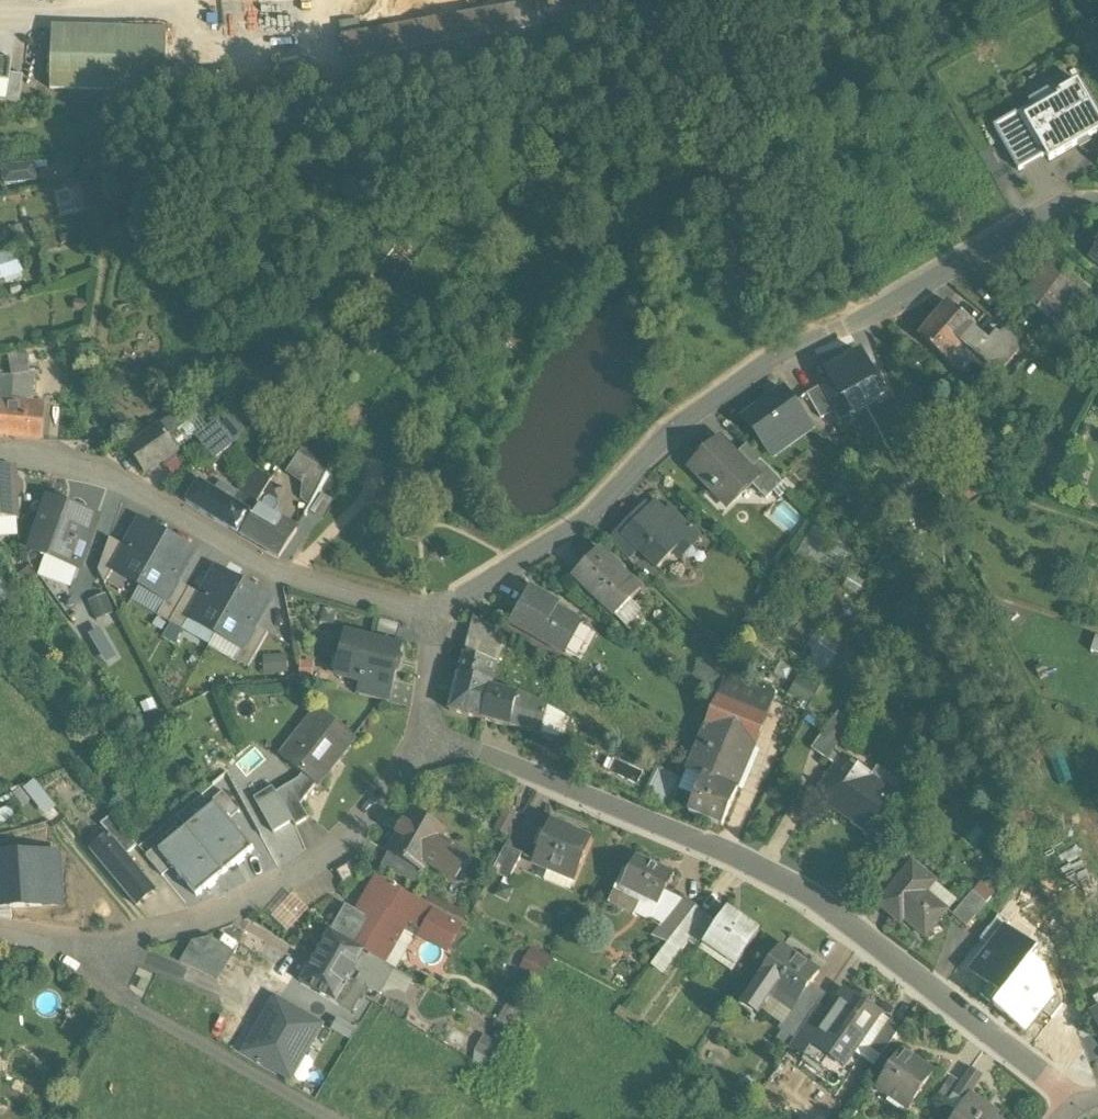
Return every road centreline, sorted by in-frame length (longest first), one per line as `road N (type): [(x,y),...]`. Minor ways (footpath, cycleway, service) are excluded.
road 1 (residential): [(1097,206),(1072,209),(769,366),(672,435),(601,509),(435,615)]
road 2 (residential): [(1074,1107),(843,928),(733,854),(435,731)]
road 3 (residential): [(435,615),(287,580),(93,471),(47,457),(0,457)]
road 4 (residential): [(435,731),(344,851),(264,897),(181,930),(88,945)]
road 5 (residential): [(88,945),(99,982),(332,1118)]

